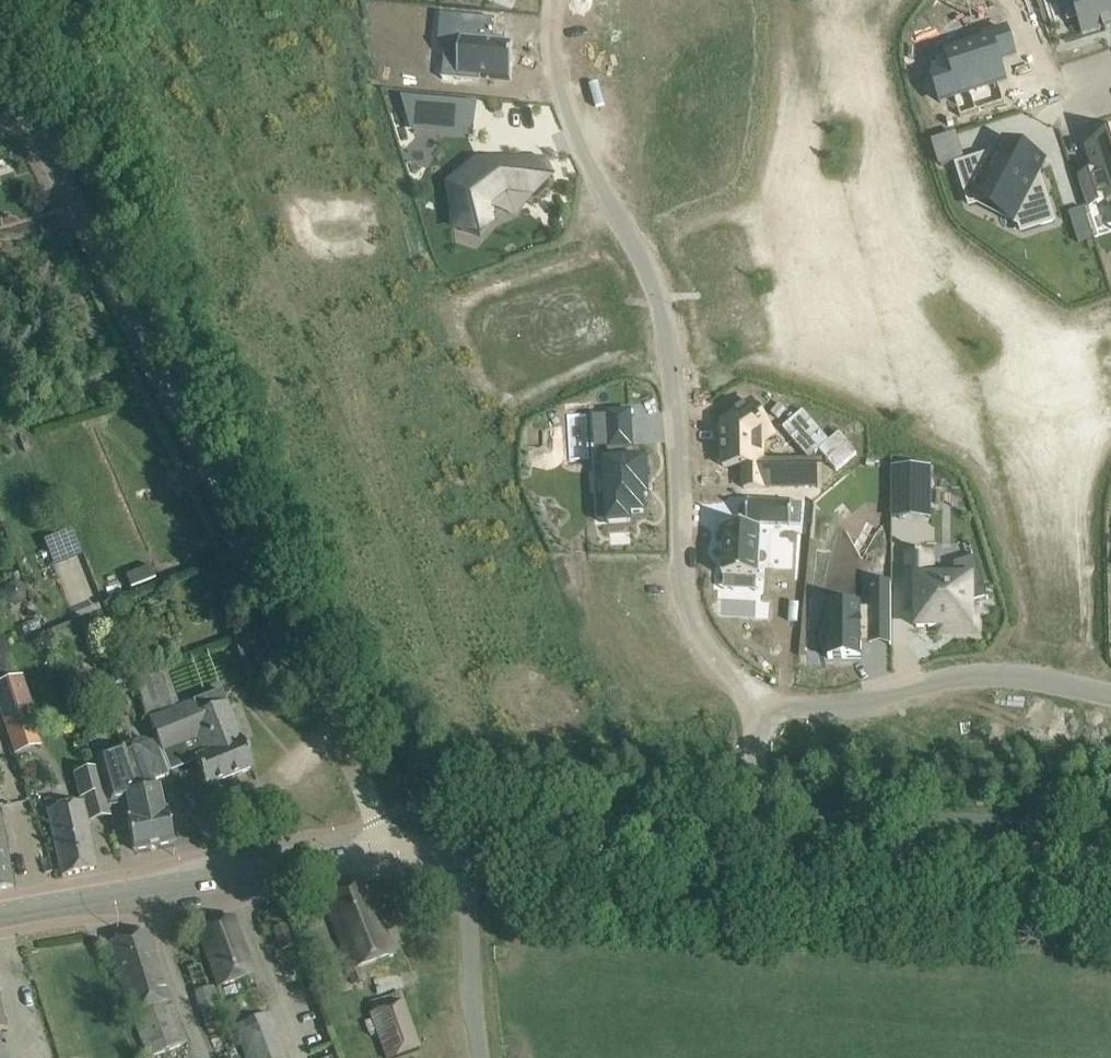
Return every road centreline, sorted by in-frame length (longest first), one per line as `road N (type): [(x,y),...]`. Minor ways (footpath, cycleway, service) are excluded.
road 1 (unclassified): [(384,851),(323,692),(0,53)]
road 2 (residential): [(558,0),(557,90),(645,265),(666,334),(687,608),(710,652),(758,704)]
road 3 (secondary): [(0,914),(384,851)]
road 4 (residential): [(758,704),(848,704),(946,678),(998,674),(1110,694)]
road 5 (secondary): [(756,842),(1110,852)]
road 6 (secondary): [(464,847),(756,842)]
road 7 (unclassified): [(481,1057),(464,847)]
road 8 (residential): [(758,704),(756,842)]

